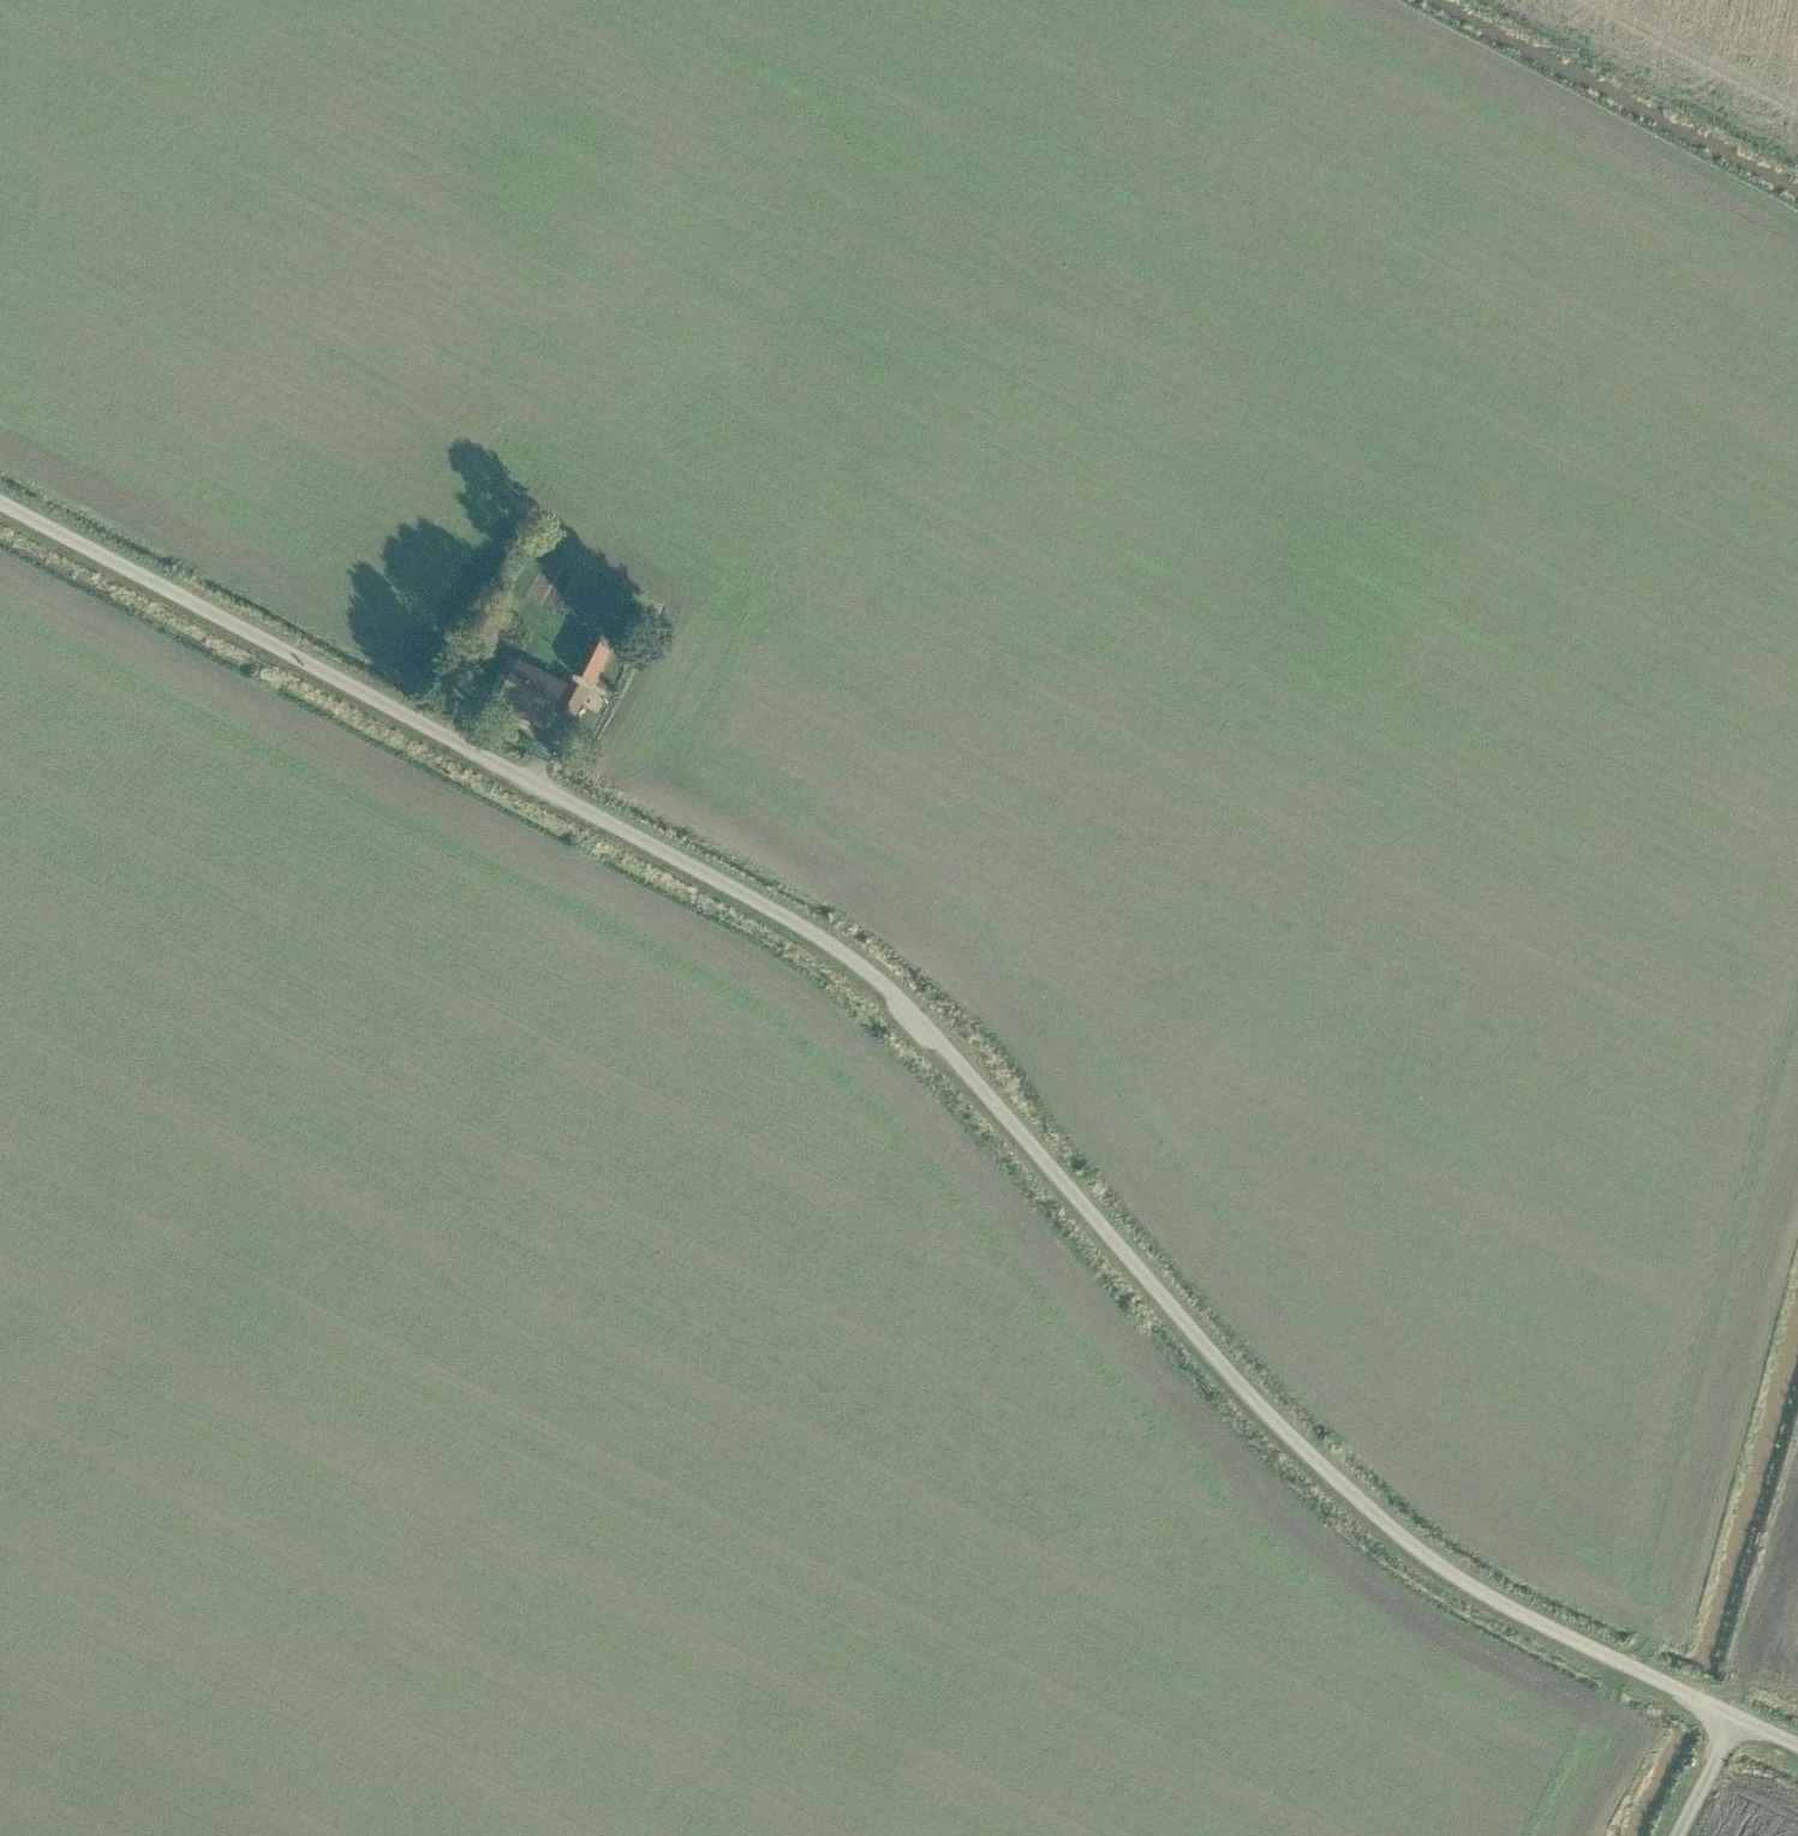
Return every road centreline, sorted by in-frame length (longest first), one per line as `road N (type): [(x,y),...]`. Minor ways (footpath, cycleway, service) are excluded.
road 1 (unclassified): [(1734,1725),(1529,1623),(1390,1535),(1289,1446),(1071,1187),(833,935),(709,879),(0,501)]
road 2 (unclassified): [(1734,1725),(1681,1835)]

